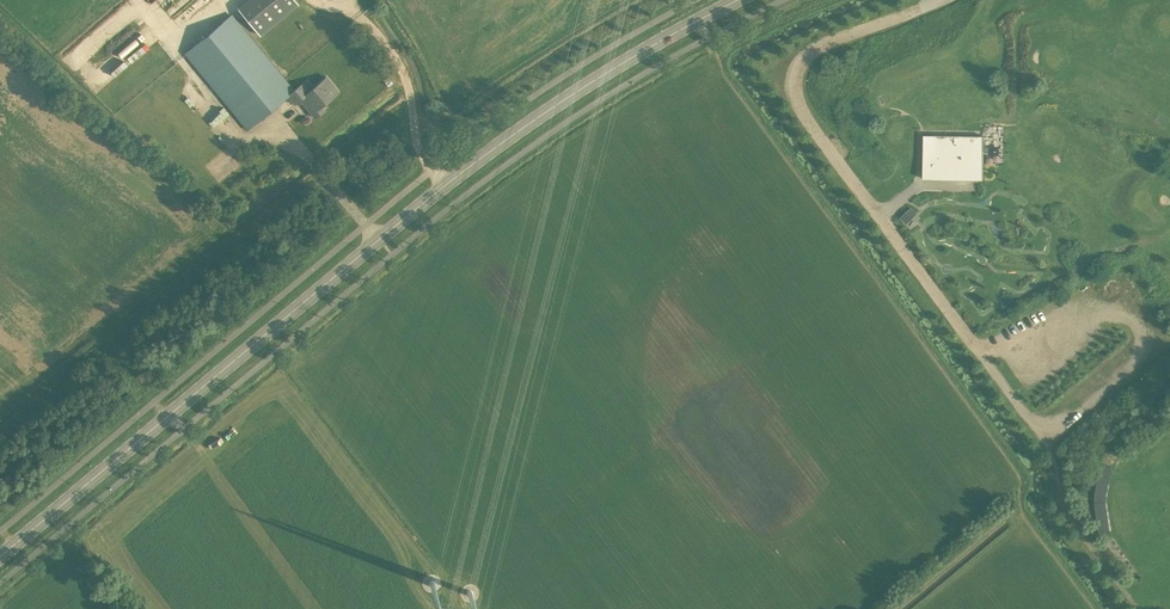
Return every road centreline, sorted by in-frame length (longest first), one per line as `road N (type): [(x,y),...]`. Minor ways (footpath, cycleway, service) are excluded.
road 1 (secondary): [(738,0),(584,84),(465,167),(0,557)]
road 2 (track): [(1044,441),(1065,509),(1138,608)]

